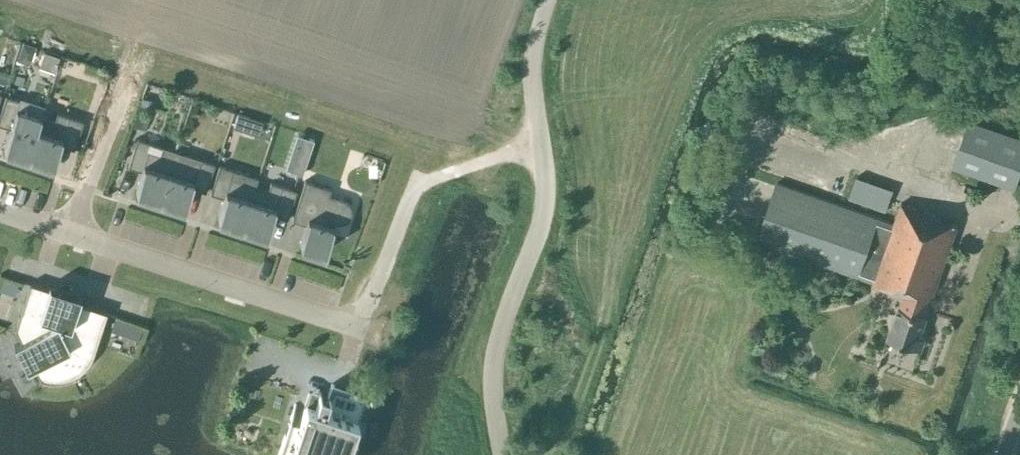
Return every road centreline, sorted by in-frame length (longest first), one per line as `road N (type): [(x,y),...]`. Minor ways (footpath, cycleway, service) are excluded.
road 1 (unclassified): [(501,454),(496,347),(545,205),(532,65),(549,0)]
road 2 (residential): [(0,212),(359,329)]
road 3 (track): [(541,142),(417,184)]

